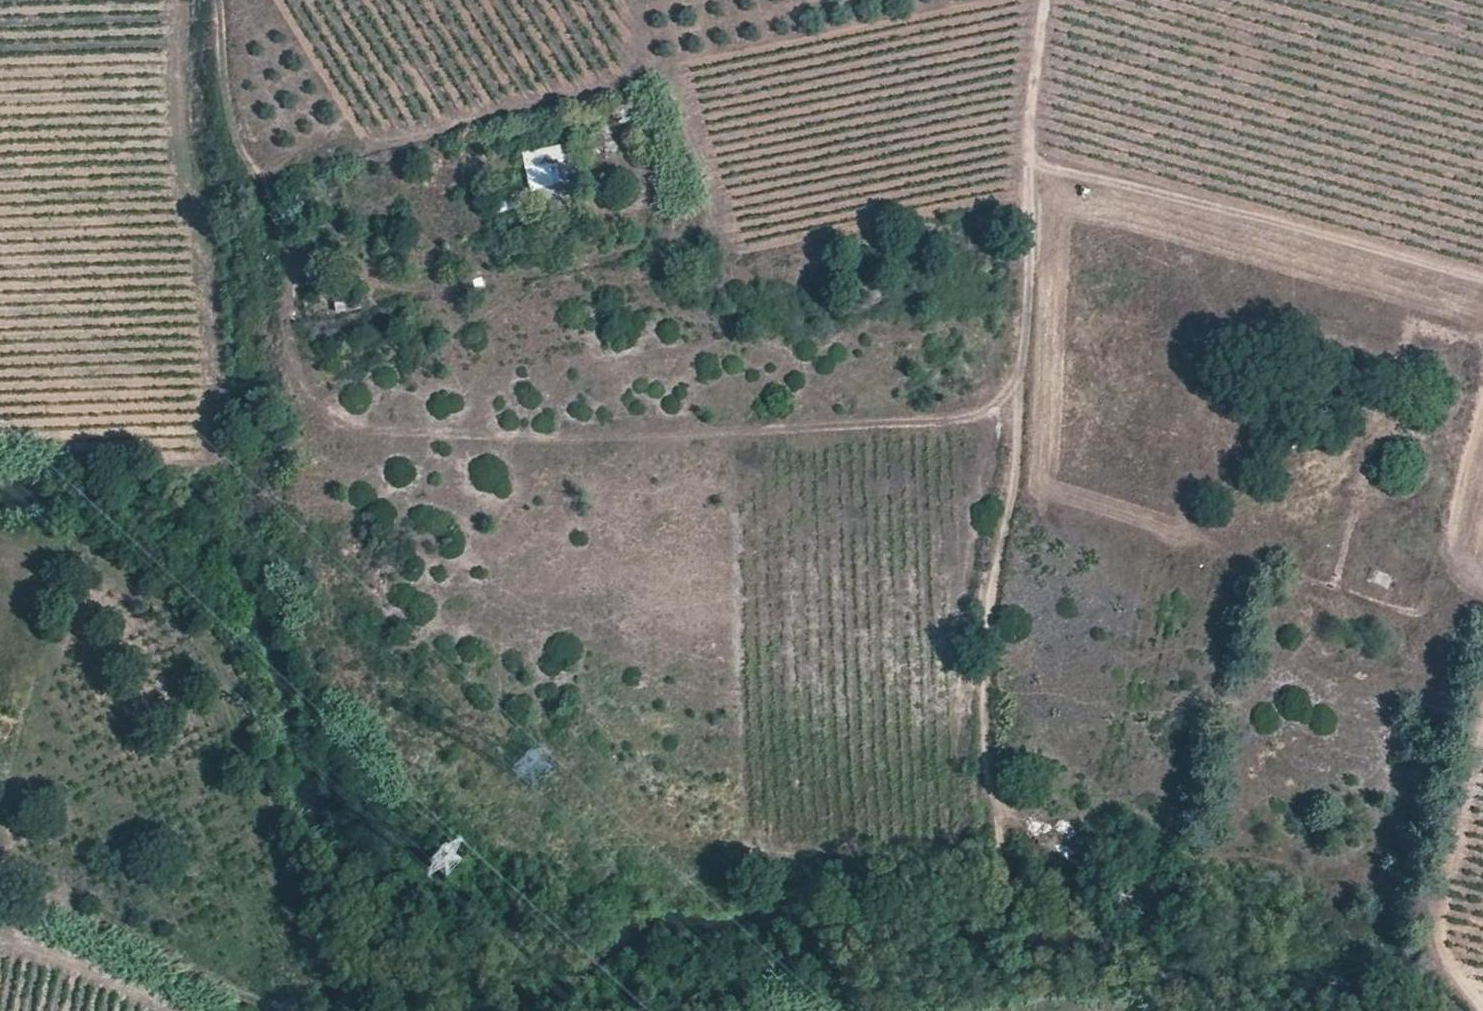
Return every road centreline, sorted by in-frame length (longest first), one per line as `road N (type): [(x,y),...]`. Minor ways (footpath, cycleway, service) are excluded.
road 1 (track): [(996,838),(975,705),(1008,469),(1033,99),(1050,0)]
road 2 (track): [(227,0),(231,87),(277,221),(273,488)]

